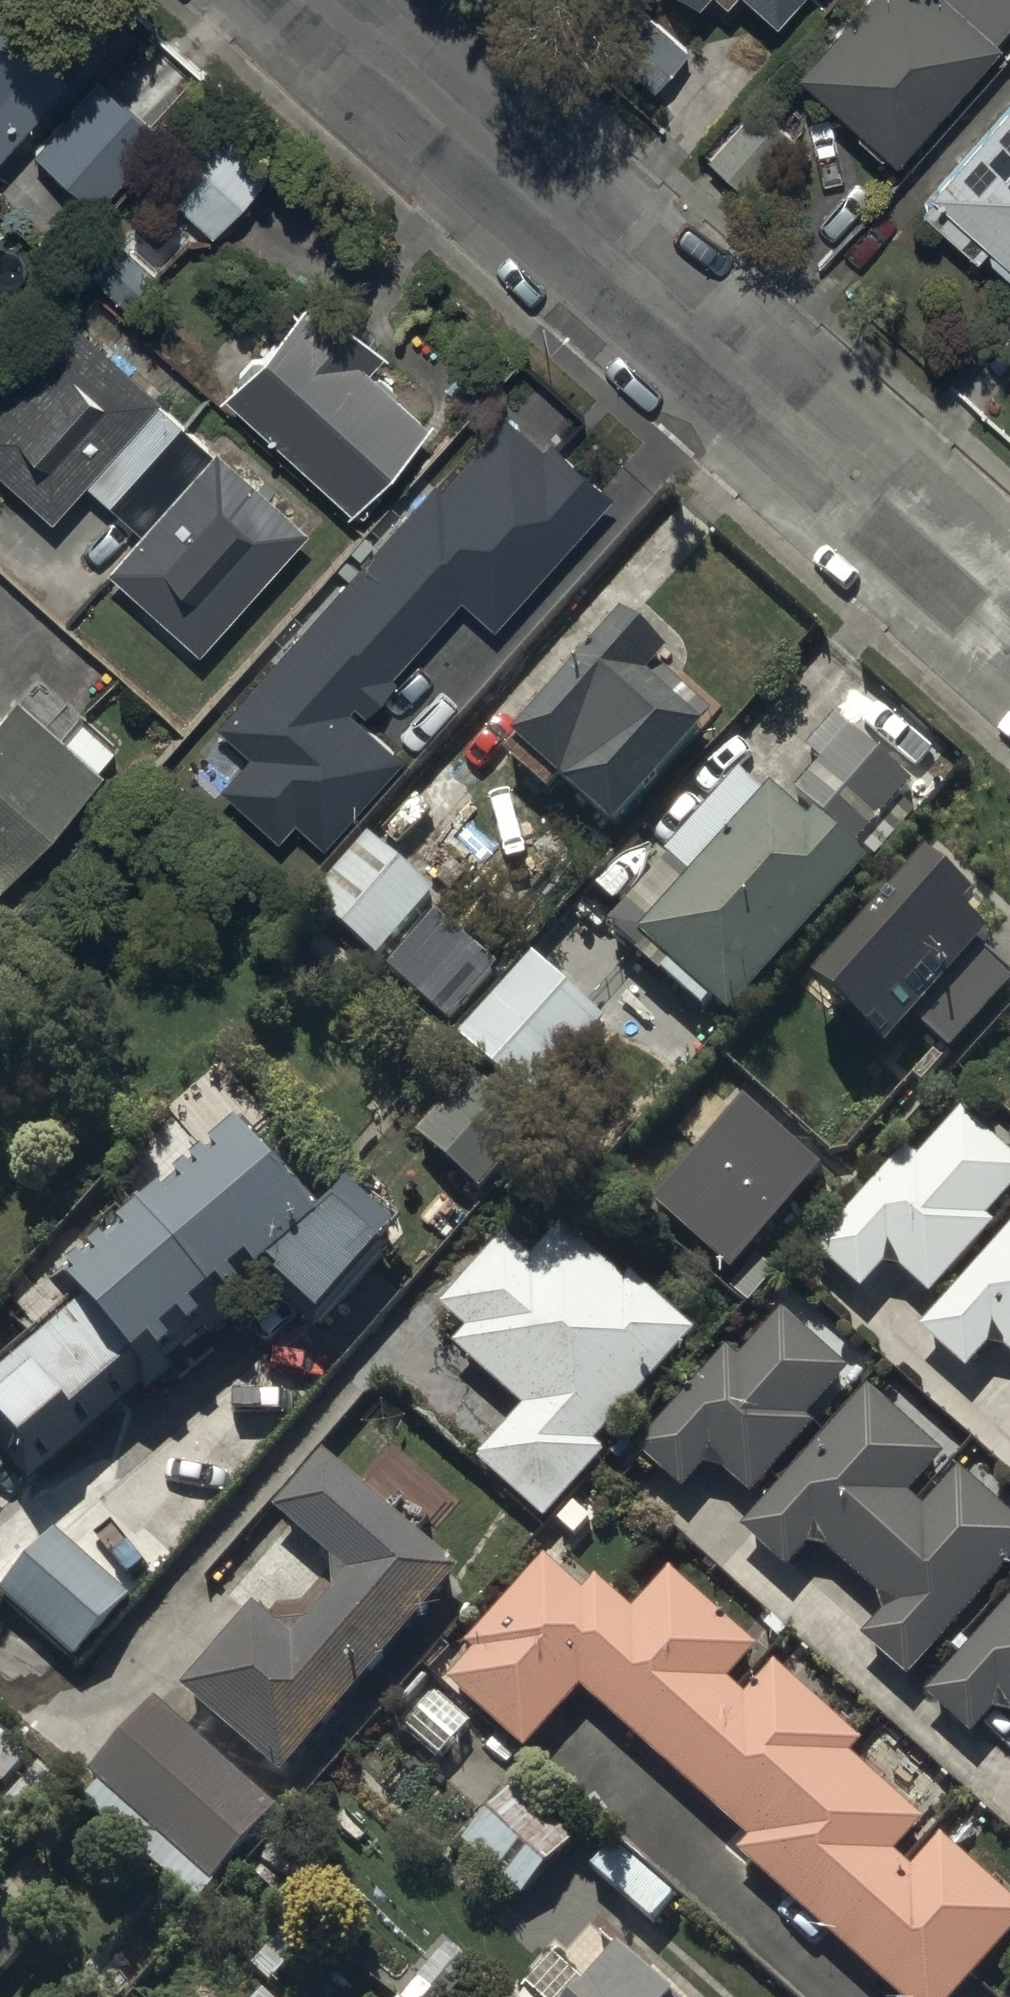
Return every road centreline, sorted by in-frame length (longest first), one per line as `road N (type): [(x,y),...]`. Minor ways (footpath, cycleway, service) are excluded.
road 1 (residential): [(325,0),(1009,621)]

